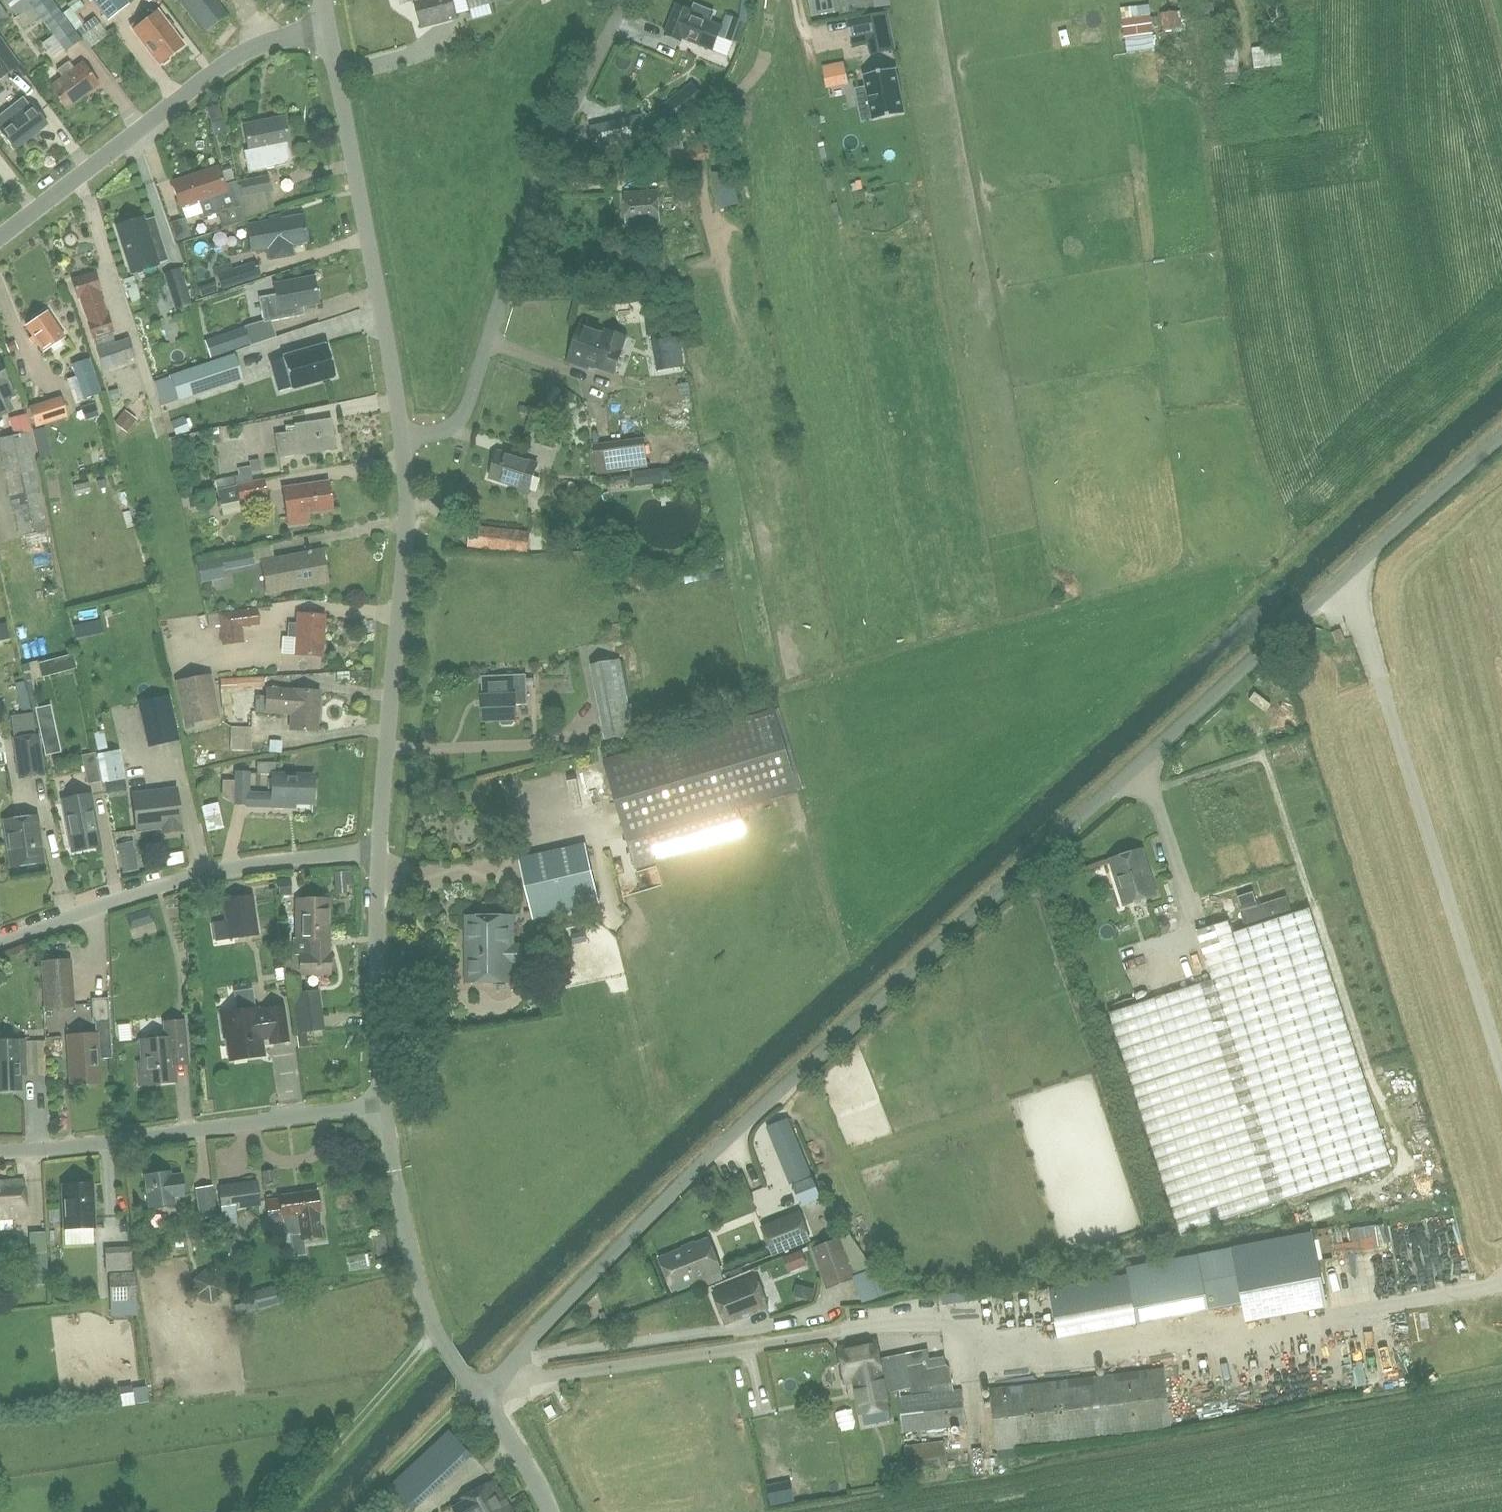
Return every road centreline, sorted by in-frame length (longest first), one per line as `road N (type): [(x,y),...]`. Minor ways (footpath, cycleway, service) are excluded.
road 1 (unclassified): [(479,1391),(660,1204),(1501,434)]
road 2 (unclassified): [(403,437),(445,429),(463,412),(545,159),(622,0)]
road 3 (unclassified): [(403,437),(326,25)]
road 4 (unclassified): [(378,851),(406,502),(403,437)]
road 5 (tertiary): [(0,240),(248,49),(326,25)]
road 6 (unclassified): [(0,939),(189,877),(378,851)]
road 7 (unclassified): [(0,1150),(380,1104)]
road 8 (unclassified): [(479,1391),(433,1323),(380,1104)]
road 9 (unclassified): [(380,1104),(378,851)]
road 10 (unclassified): [(548,1511),(479,1391)]

